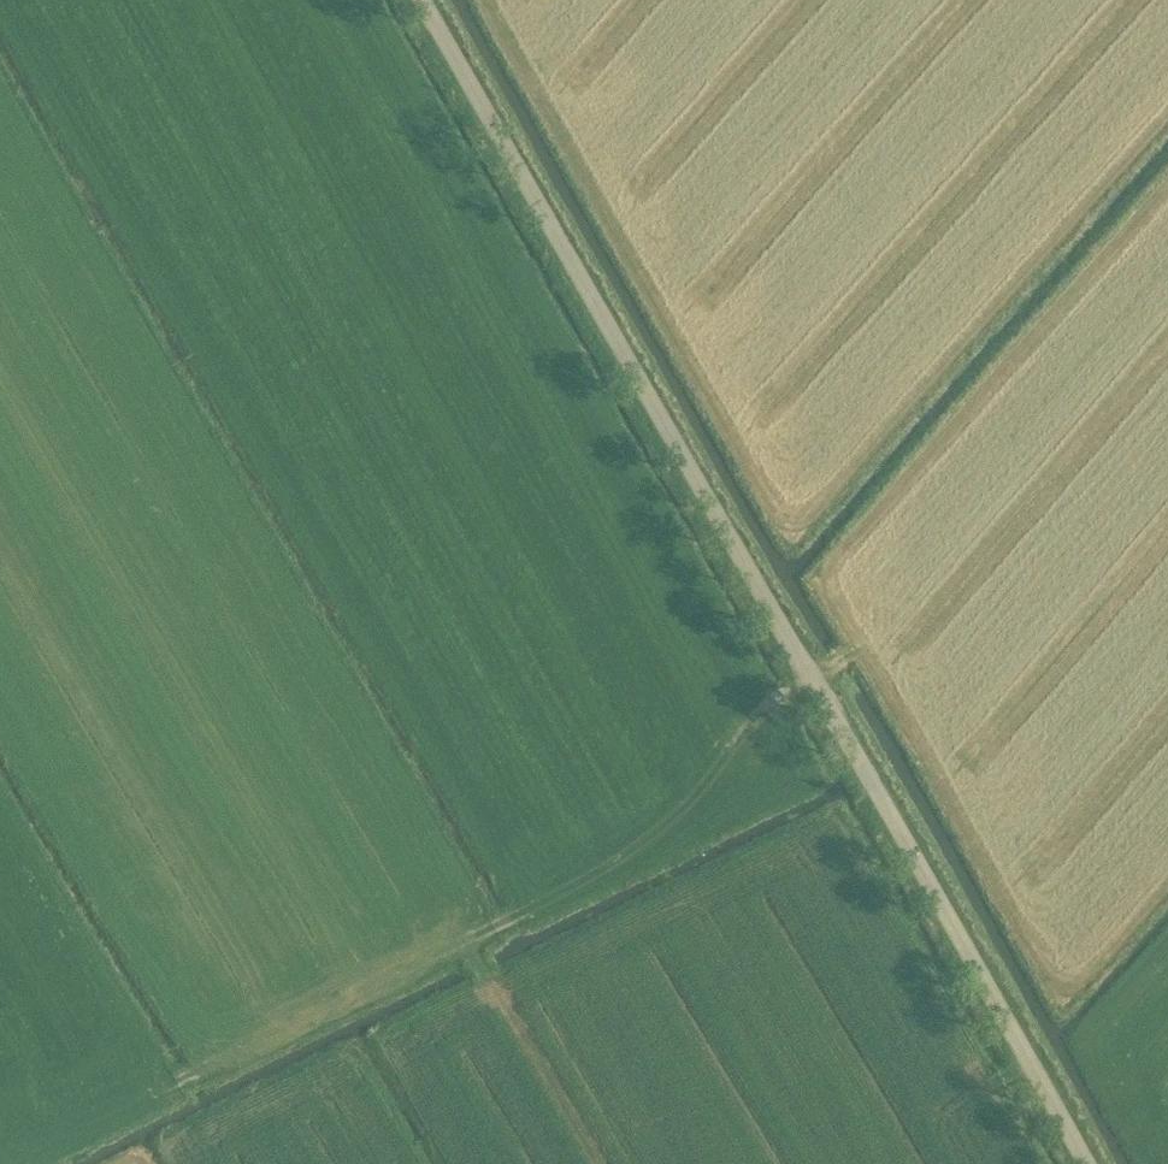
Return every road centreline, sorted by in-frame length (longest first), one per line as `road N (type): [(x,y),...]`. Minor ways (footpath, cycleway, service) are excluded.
road 1 (unclassified): [(1063,1163),(409,0)]

